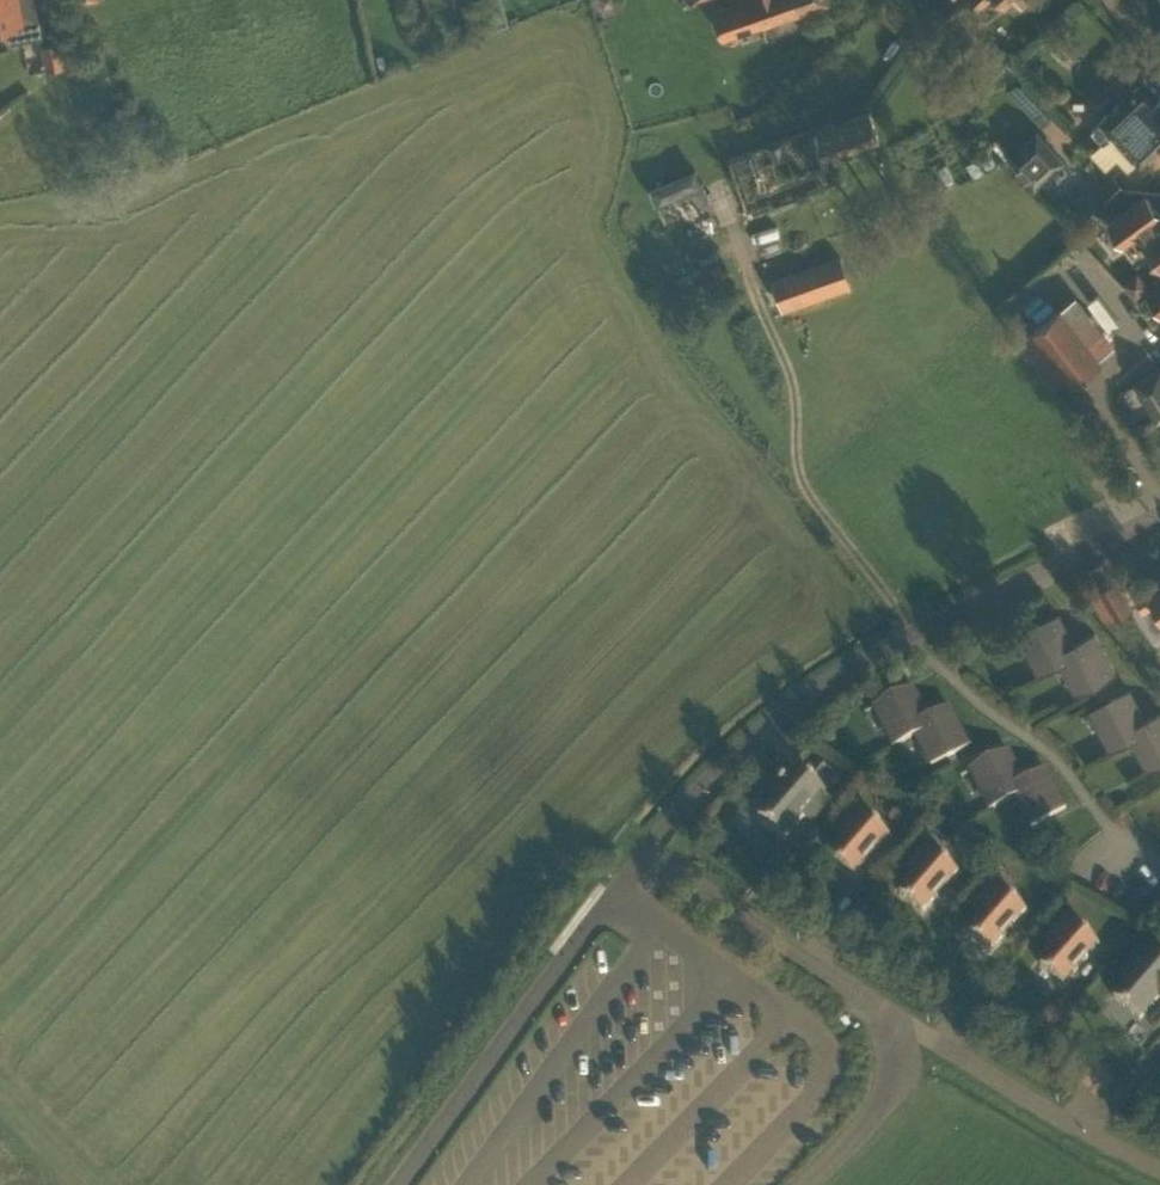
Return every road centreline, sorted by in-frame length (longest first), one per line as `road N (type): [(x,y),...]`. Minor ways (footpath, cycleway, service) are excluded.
road 1 (residential): [(1159,512),(837,680),(774,724),(650,845)]
road 2 (residential): [(1159,1176),(821,974),(719,905),(650,845)]
road 3 (unclassified): [(400,1184),(650,845)]

